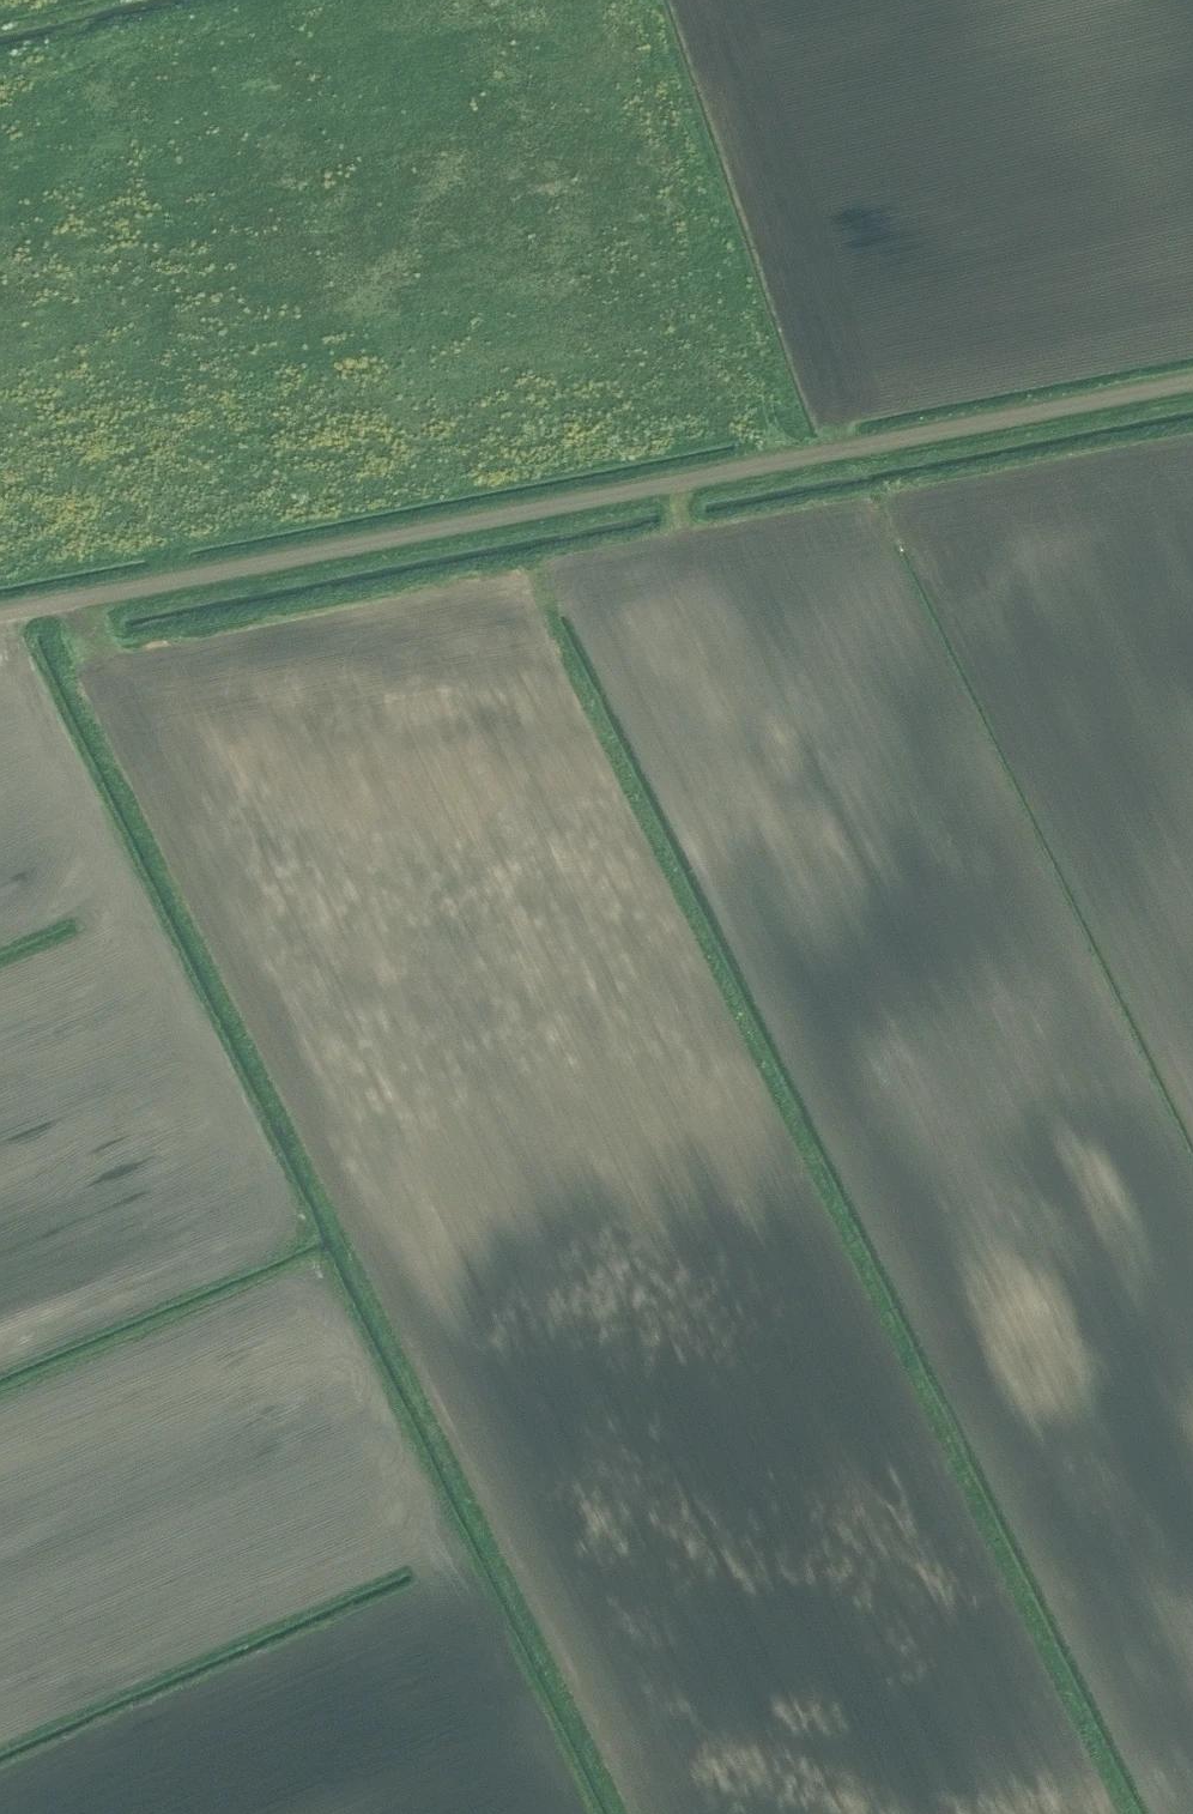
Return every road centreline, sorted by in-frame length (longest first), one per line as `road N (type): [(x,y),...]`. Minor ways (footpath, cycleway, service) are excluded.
road 1 (unclassified): [(0,612),(1192,379)]

